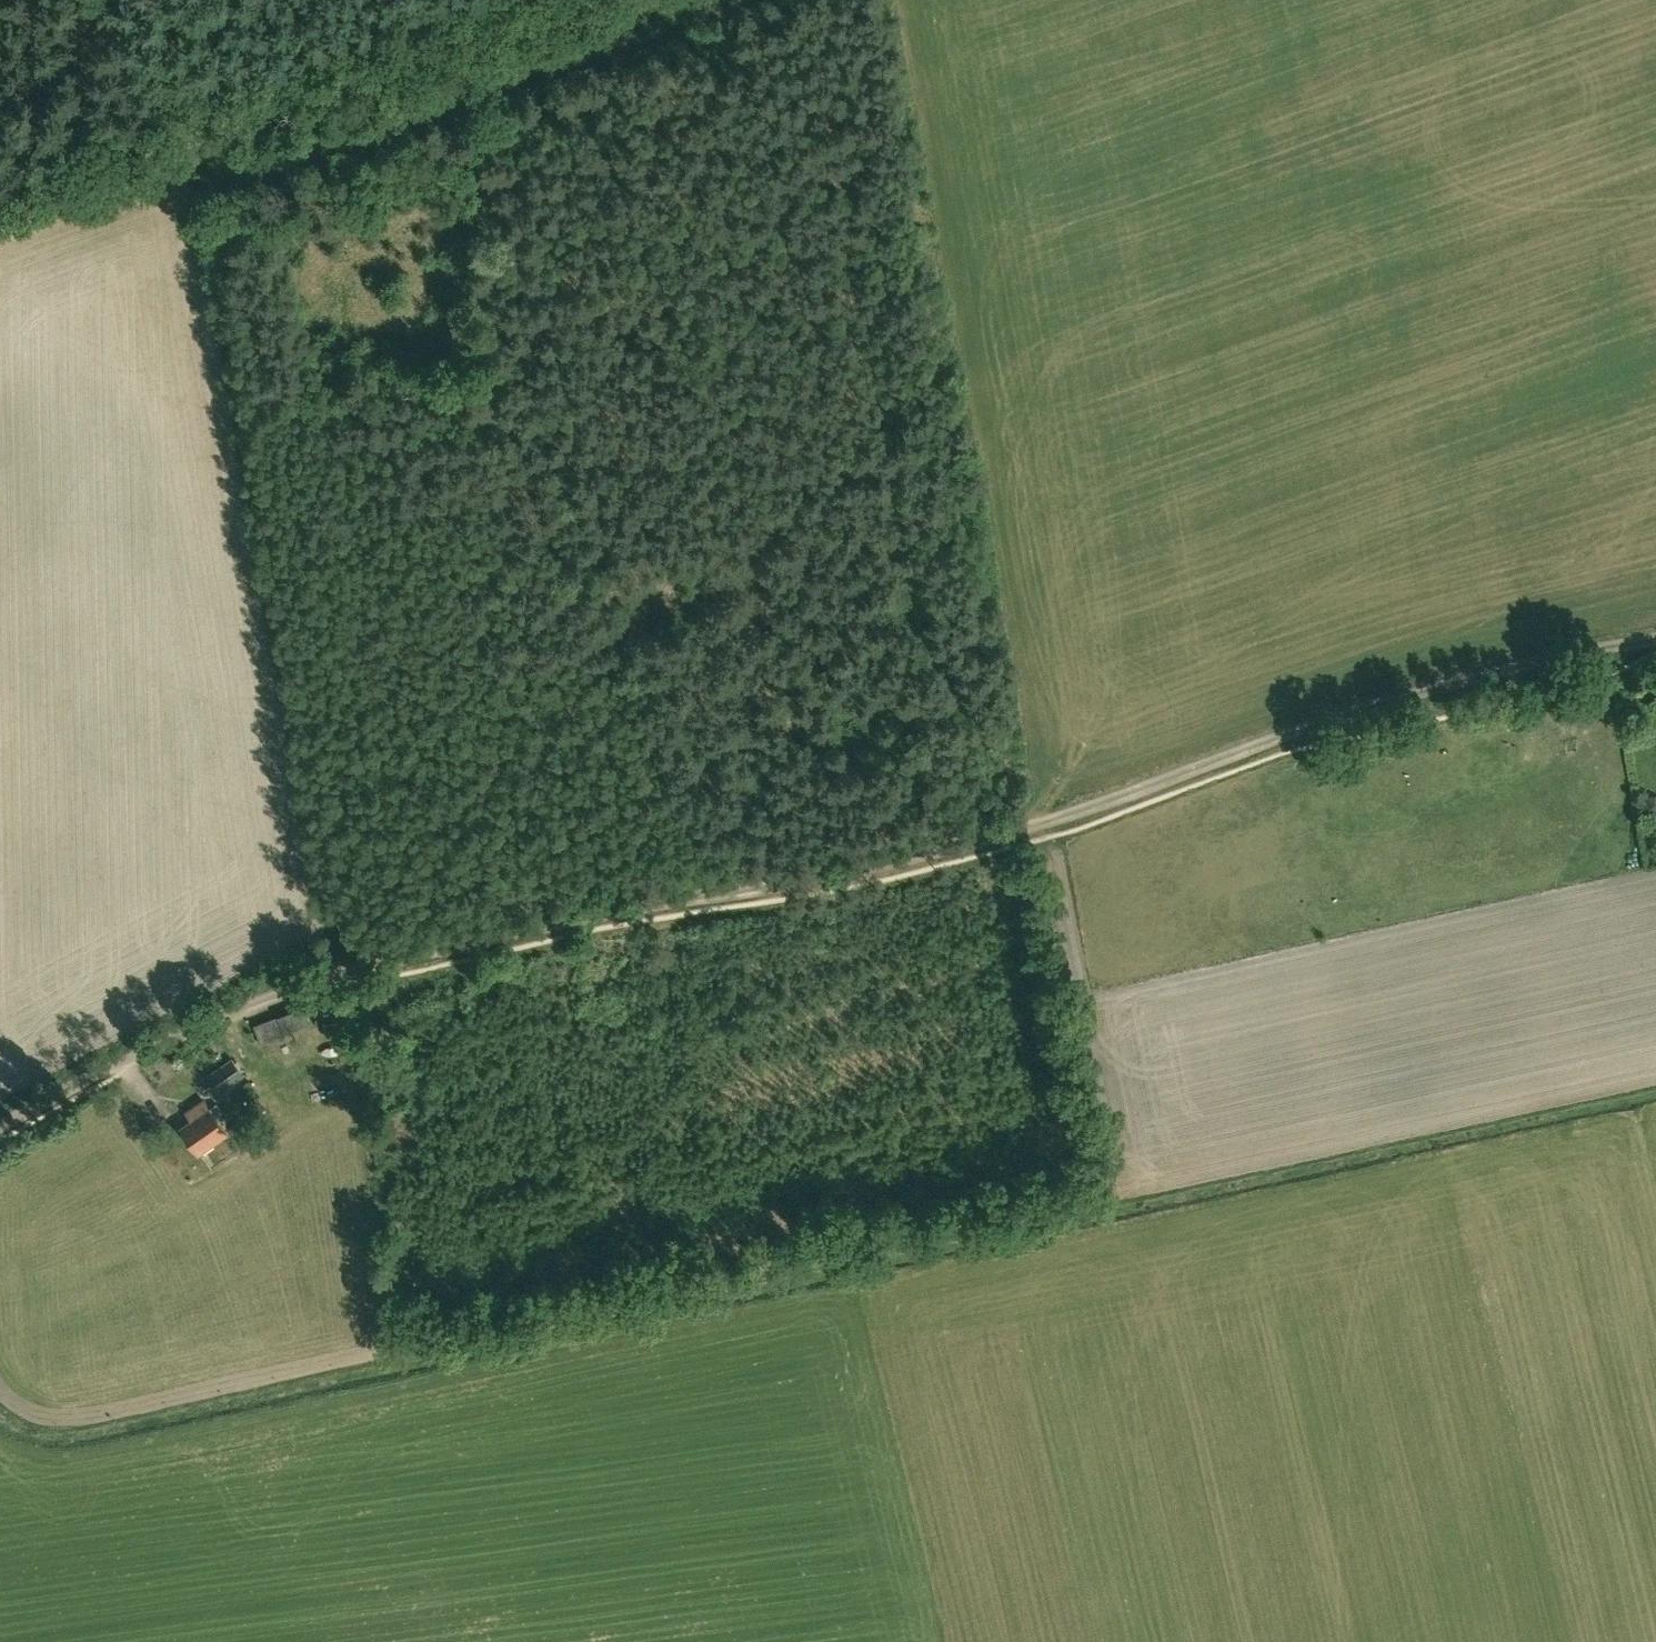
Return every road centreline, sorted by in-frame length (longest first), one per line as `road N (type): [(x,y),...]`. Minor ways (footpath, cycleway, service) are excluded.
road 1 (track): [(290,990),(597,917),(1038,830),(1325,731),(1655,645)]
road 2 (track): [(64,1092),(186,1028),(290,990)]

